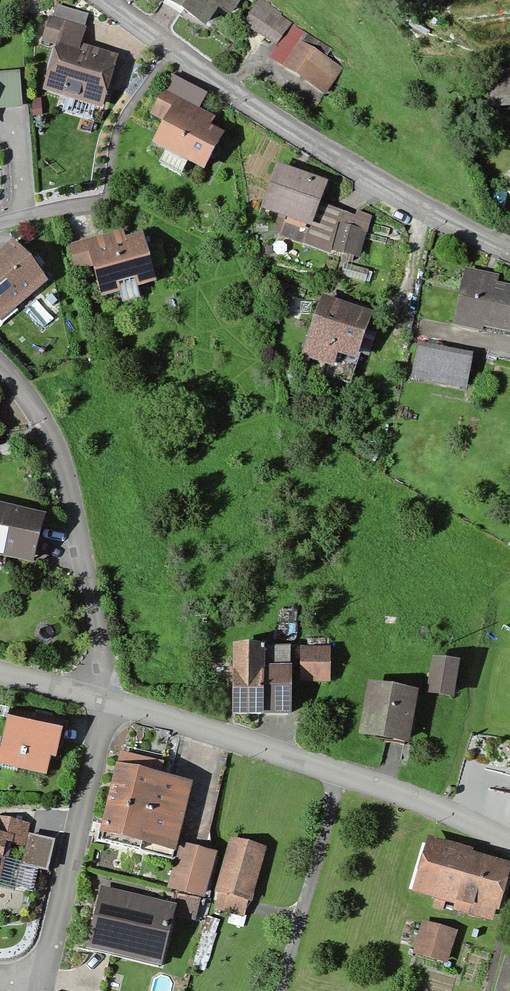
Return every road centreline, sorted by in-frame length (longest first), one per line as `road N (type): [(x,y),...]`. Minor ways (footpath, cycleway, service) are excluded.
road 1 (residential): [(509,250),(323,150),(104,0)]
road 2 (residential): [(107,702),(368,780),(509,846)]
road 3 (residential): [(107,702),(65,472),(27,394),(0,370)]
road 4 (residential): [(43,978),(107,702)]

